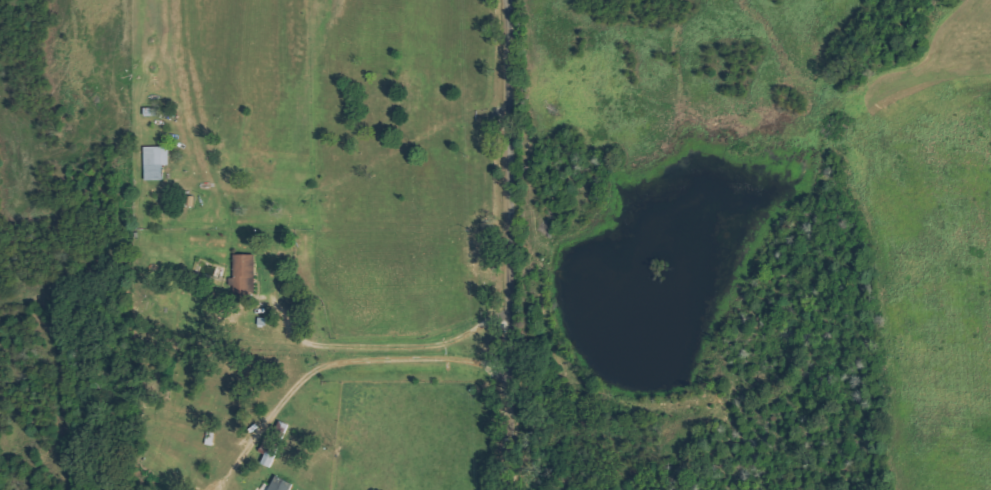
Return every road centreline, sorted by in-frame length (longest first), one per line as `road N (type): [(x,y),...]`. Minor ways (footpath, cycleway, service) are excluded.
road 1 (residential): [(504,489),(506,0)]

